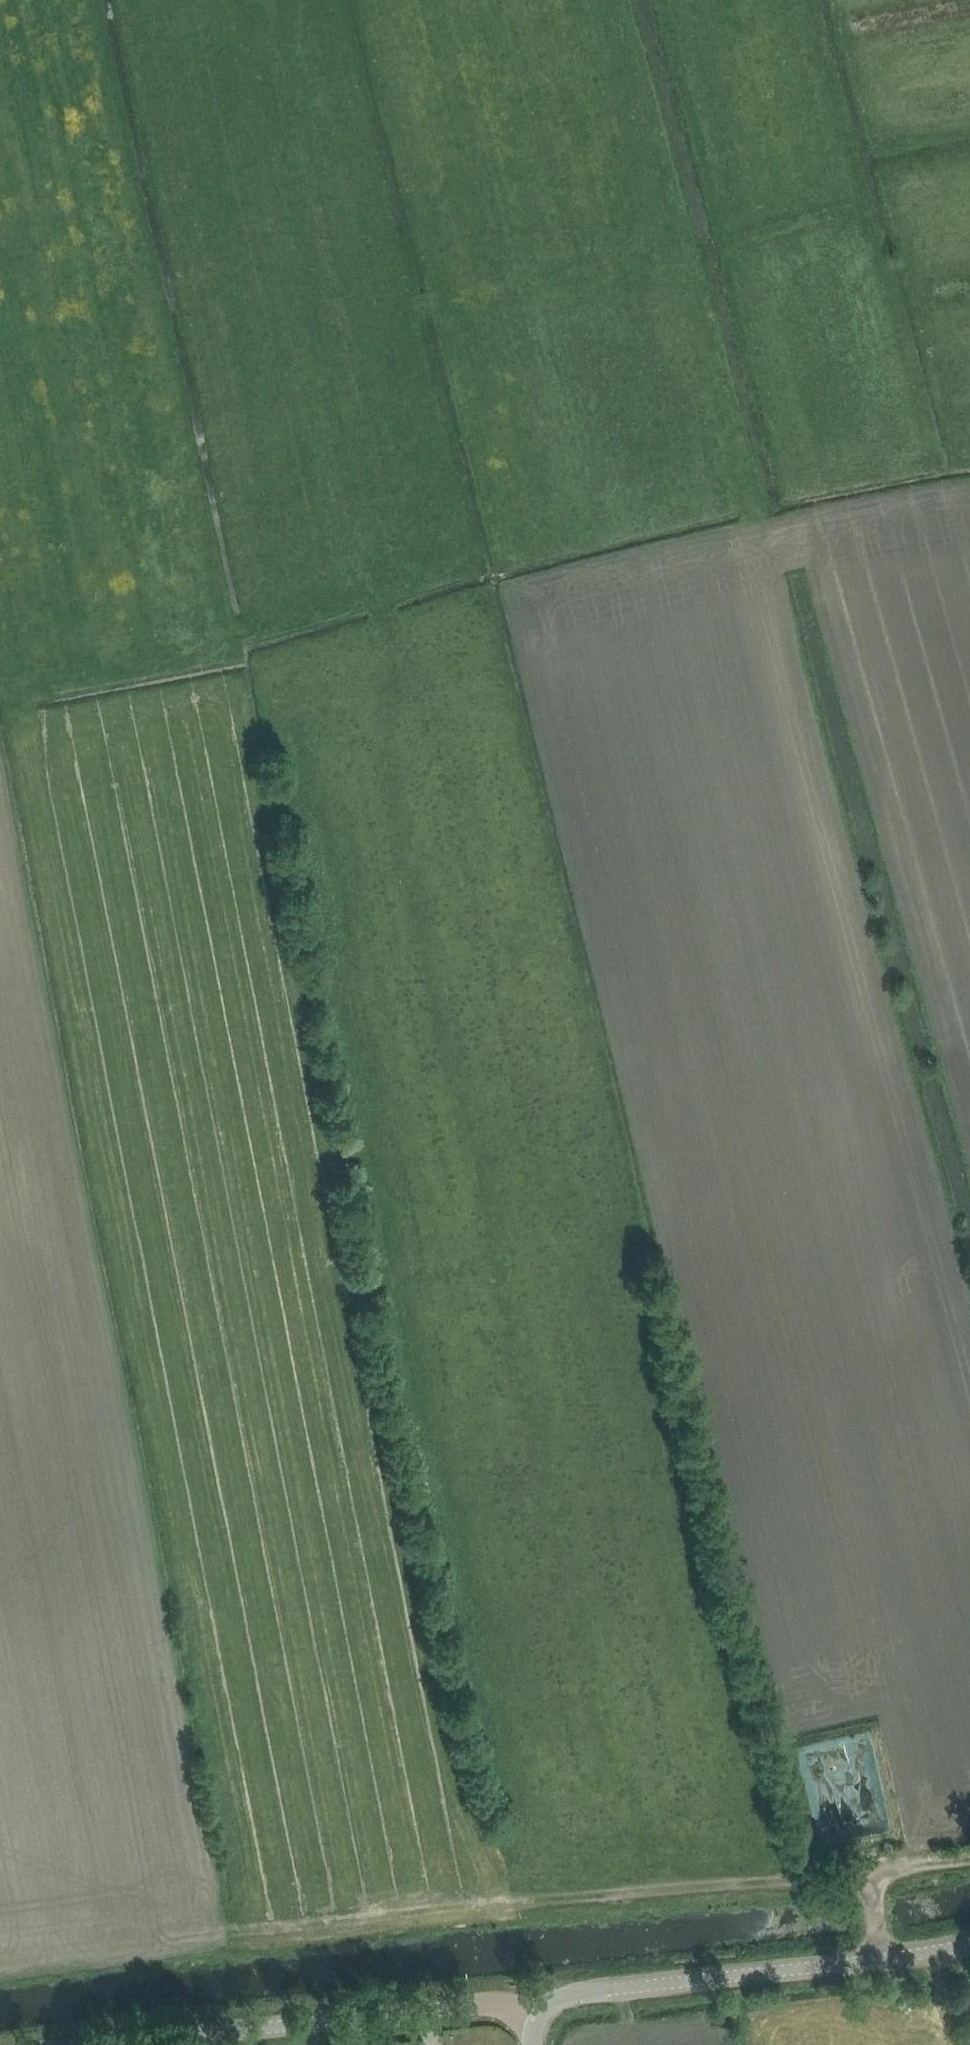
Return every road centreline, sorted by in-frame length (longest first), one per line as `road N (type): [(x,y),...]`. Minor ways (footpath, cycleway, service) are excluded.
road 1 (tertiary): [(539,2017),(472,2003),(89,2044)]
road 2 (tertiary): [(539,2017),(556,1999),(580,1992),(969,1945)]

